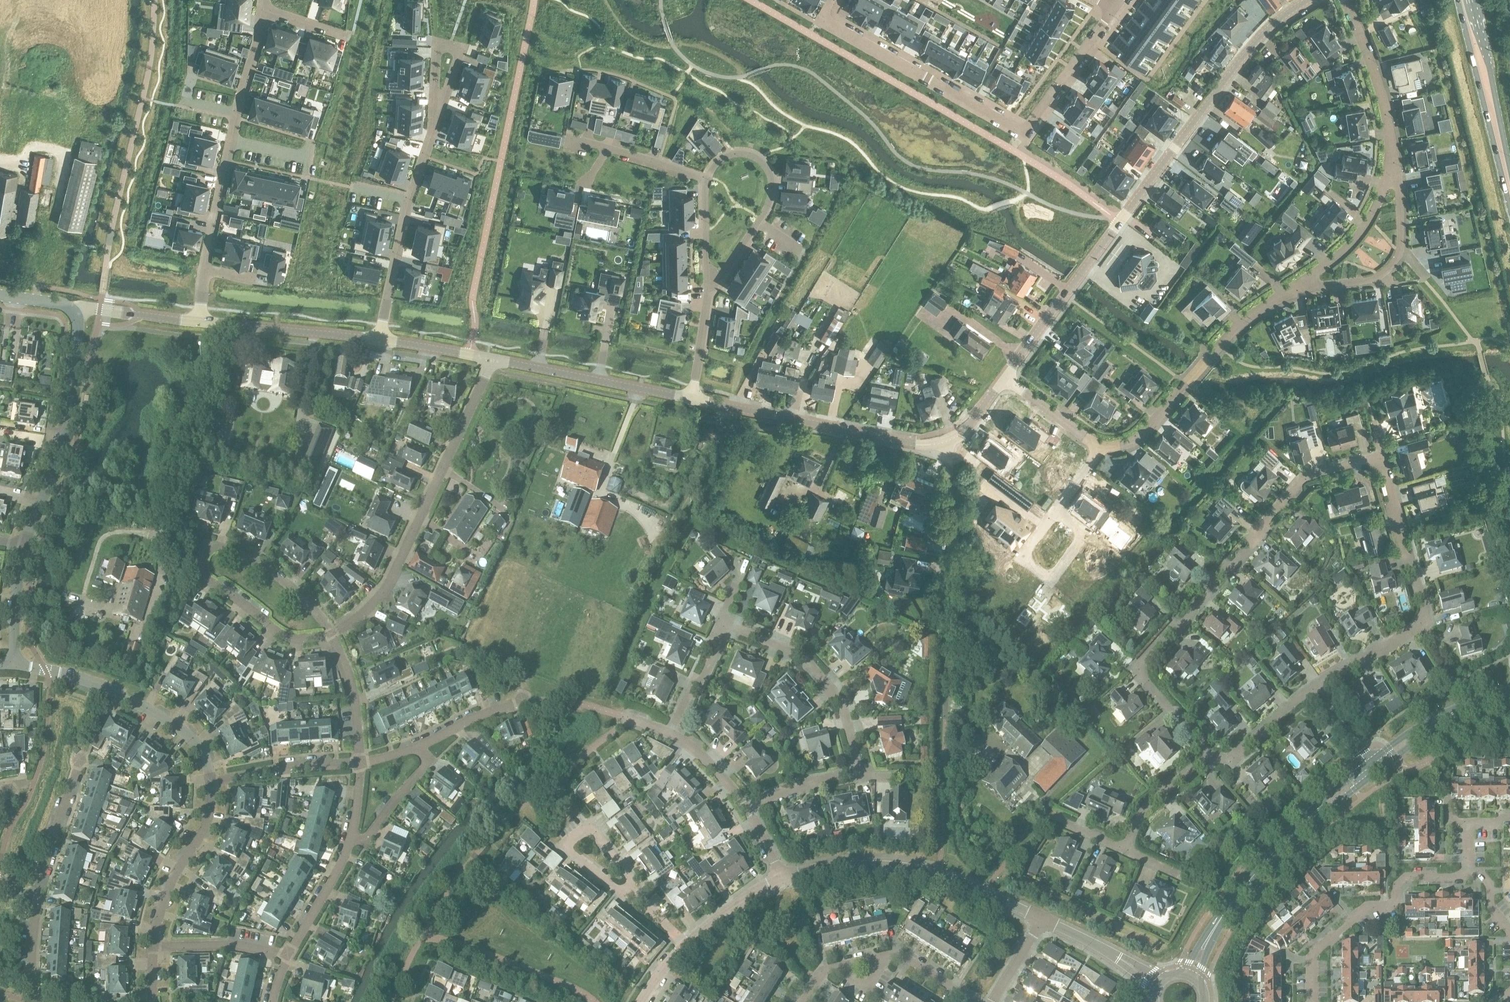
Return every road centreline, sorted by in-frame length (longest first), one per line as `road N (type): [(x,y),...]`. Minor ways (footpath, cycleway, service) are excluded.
road 1 (tertiary): [(1006,377),(1248,50),(1309,0)]
road 2 (residential): [(1386,468),(1369,459),(1298,481),(1134,661),(1137,679),(1216,762)]
road 3 (residential): [(668,731),(731,621),(793,653),(828,699),(839,762),(742,806)]
road 4 (residential): [(823,21),(1026,133),(1116,8)]
road 5 (residential): [(331,635),(300,593),(261,564),(214,544),(198,551),(199,578),(280,635),(310,640)]
road 6 (residential): [(331,635),(381,591),(489,359)]
road 7 (residential): [(204,323),(237,113),(264,13)]
road 8 (residential): [(945,719),(946,443)]
road 9 (residential): [(1041,919),(987,886),(916,862),(782,878)]
road 10 (tertiary): [(1192,968),(1221,915),(1271,852),(1370,768)]
road 11 (tertiary): [(692,401),(920,445),(946,443)]
road 12 (residential): [(1103,446),(1144,432),(1241,326),(1293,290)]
road 13 (residential): [(1467,870),(1402,877),(1390,901),(1352,910),(1311,950),(1315,1001)]
road 14 (residential): [(209,780),(194,745),(146,708),(91,680),(13,666)]
road 15 (residential): [(379,339),(410,202),(440,111)]
road 16 (residential): [(26,543),(64,437),(76,315)]
road 17 (residential): [(710,288),(761,219),(774,182),(762,159),(740,154),(723,158),(707,180)]
road 18 (residential): [(801,1001),(828,969),(885,955),(905,955),(983,1001)]
road 19 (tertiary): [(489,359),(692,401)]
road 20 (residential): [(1393,174),(1402,222),(1394,263),(1358,281),(1293,290)]
road 21 (primary): [(1509,191),(1463,0)]
road 22 (residential): [(1393,174),(1380,89),(1343,0)]
road 23 (residential): [(150,945),(167,885),(201,834),(209,780)]
road 24 (tertiary): [(204,323),(379,339)]
road 25 (residential): [(626,887),(621,860),(586,824),(574,822),(571,851),(607,880)]
road 26 (residential): [(1421,626),(1423,597),(1386,468)]
road 27 (residential): [(1055,509),(1019,557),(1050,581),(1086,532)]
road 28 (tertiary): [(1370,768),(1434,723),(1509,693)]
road 29 (residential): [(1293,290),(1347,249),(1393,174)]
road 30 (residential): [(209,780),(359,762)]
road 31 (residential): [(34,899),(75,765)]
road 32 (residential): [(284,954),(349,836)]
road 33 (residential): [(284,954),(150,945)]
road 34 (residential): [(1128,849),(1150,800),(1203,762),(1216,762)]
road 35 (residential): [(359,762),(351,681),(331,635)]
road 36 (residential): [(1155,980),(1041,919)]
road 37 (residential): [(407,749),(524,699)]
road 38 (residential): [(1216,762),(1234,757),(1314,687)]
road 39 (residential): [(13,666),(26,543)]
road 40 (residential): [(1314,687),(1421,626)]

